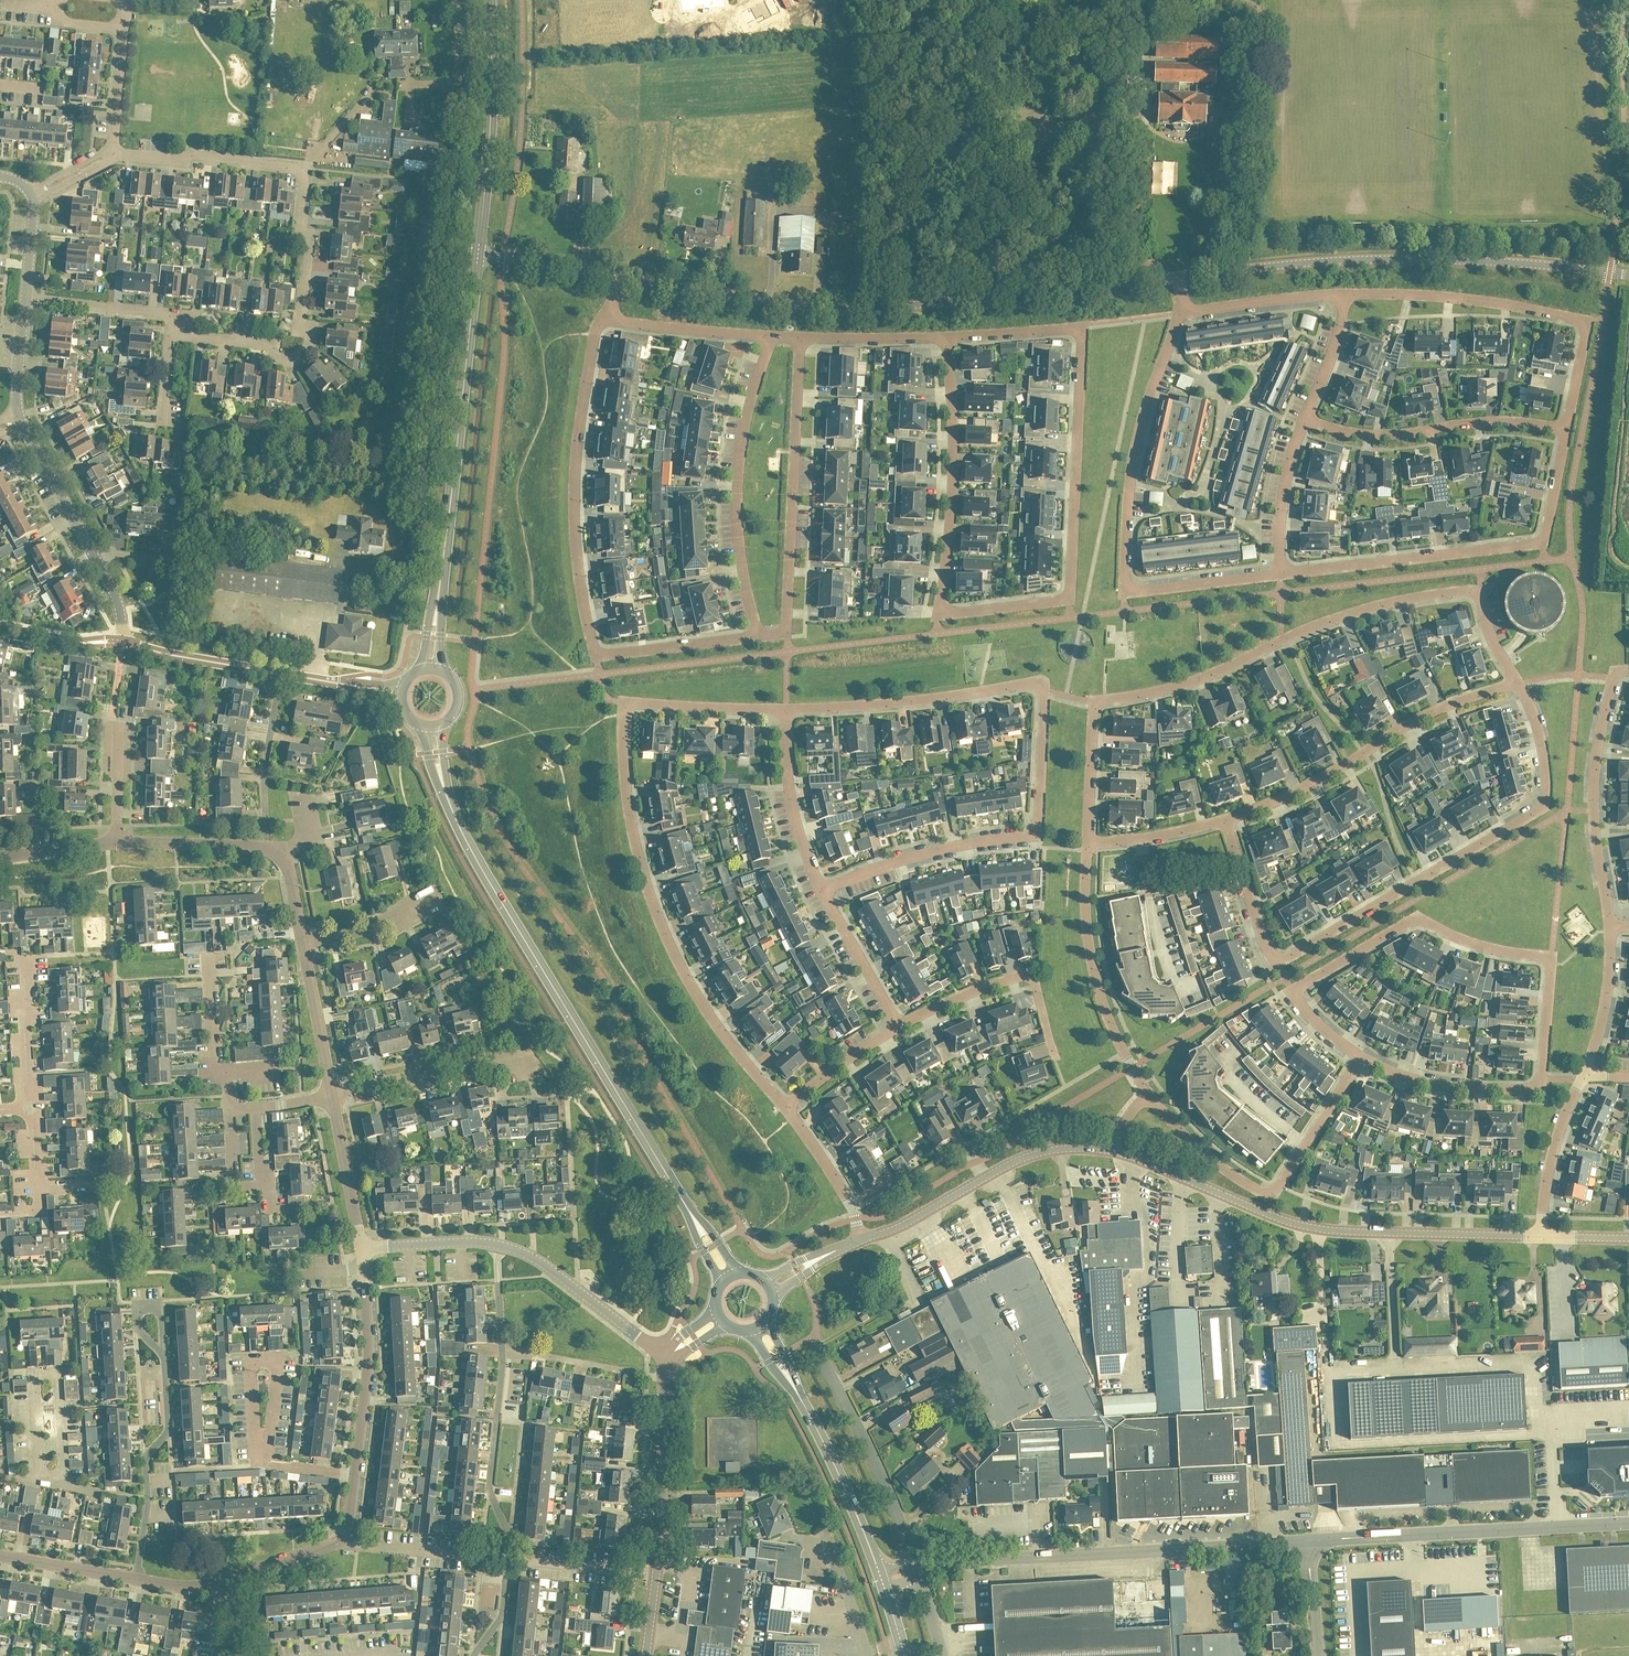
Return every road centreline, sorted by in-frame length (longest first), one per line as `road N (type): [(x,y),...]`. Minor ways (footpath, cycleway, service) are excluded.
road 1 (residential): [(974,335),(1068,328),(1081,334),(1072,587),(1062,600),(946,610),(953,426),(947,337)]
road 2 (residential): [(1362,1058),(1290,993),(1416,916),(1479,945),(1553,956),(1540,1085),(1492,1090),(1403,1076)]
road 3 (residential): [(1516,679),(1494,645),(1480,596),(1466,590),(1322,625),(1155,693),(1093,702),(1087,845)]
road 4 (residential): [(785,709),(1032,682),(1044,691),(1035,832),(924,853),(821,891)]
road 5 (residential): [(785,1106),(737,1055),(676,963),(634,841),(622,741),(623,715),(636,702),(785,709)]
road 6 (residential): [(1226,820),(1272,964),(1545,809),(1538,734),(1516,679)]
road 7 (tertiary): [(1181,276),(856,309),(617,276)]
road 8 (residential): [(191,337),(274,344),(273,359),(292,361),(311,345),(313,328),(299,327),(308,241),(304,170),(187,153),(186,162),(110,154)]
road 9 (secondary): [(731,1275),(457,820)]
road 10 (tertiary): [(22,421),(113,589),(122,641),(400,693)]
road 11 (residential): [(610,319),(594,333),(577,441),(579,580),(591,642),(609,655),(759,636)]
road 12 (tertiary): [(1113,1151),(1302,1225),(1542,1235)]
road 13 (residential): [(1181,309),(1138,435),(1125,579),(1140,591),(1281,574)]
road 14 (tertiary): [(1610,271),(1413,259),(1181,276)]
road 15 (residential): [(474,1655),(502,1616),(509,1543),(489,1489),(504,1356),(498,1244)]
road 16 (residential): [(233,1581),(336,1543),(348,1527),(367,1368),(361,1247)]
road 17 (unclassified): [(917,1568),(1304,1542)]
road 18 (residential): [(1281,574),(1543,540),(1568,429)]
road 19 (residential): [(1568,429),(1589,319),(1470,299),(1342,292)]
road 20 (secondary): [(438,599),(478,255)]
road 21 (unclassified): [(1628,1522),(1304,1542)]
road 22 (residential): [(1516,679),(1428,711),(1331,771),(1226,820)]
road 23 (residential): [(800,337),(787,623),(778,634),(759,636)]
road 24 (residential): [(1151,1096),(1220,1166),(1272,1193),(1362,1058)]
road 25 (residential): [(759,636),(737,505),(748,413),(771,337)]
road 26 (secondary): [(882,1582),(848,1495),(760,1327)]
road 27 (residential): [(1613,929),(1592,792),(1611,679),(1628,668)]
road 28 (tertiary): [(860,1241),(1041,1153),(1113,1151)]
road 29 (tertiary): [(647,1655),(668,1385)]
road 30 (residential): [(1306,417),(1369,434),(1490,421),(1568,429)]
road 31 (residential): [(1087,845),(1092,969),(1113,1031),(1151,1096)]
road 32 (secondary): [(478,255),(489,148),(489,0)]
road 33 (residential): [(135,1580),(145,1458),(168,1429),(164,1355)]
road 34 (unclassified): [(917,1568),(872,1455),(821,1358)]
road 35 (residential): [(897,1026),(1026,975),(1036,985),(1055,1060)]
road 36 (residential): [(332,1094),(499,1056),(505,1075),(534,1067)]
road 37 (residential): [(671,1361),(542,1263),(498,1244)]
road 38 (residential): [(821,891),(793,813),(785,709)]
road 39 (residential): [(115,841),(121,664)]
road 40 (residential): [(1542,1235),(1557,1137),(1583,1076)]
road 41 (residential): [(610,319),(771,337)]
road 42 (residential): [(1342,292),(1181,309)]
road 43 (residential): [(1281,574),(1284,473),(1306,417)]
road 44 (residential): [(266,846),(264,774),(278,690)]
road 45 (residential): [(860,1241),(853,1208),(785,1106)]
road 46 (residential): [(361,1247),(332,1094)]
road 47 (residential): [(897,1026),(821,891)]
road 48 (residential): [(332,1094),(304,943)]
road 49 (residential): [(229,1110),(226,1072),(214,1060),(211,963)]
road 50 (residential): [(1583,1076),(1614,975),(1613,929)]
road 51 (residential): [(266,846),(115,841)]
road 52 (residential): [(172,314),(25,299)]
road 53 (residential): [(800,337),(947,337)]
road 54 (residential): [(304,943),(375,929),(439,899)]
road 55 (tertiary): [(617,276),(478,255)]
road 56 (unclassified): [(531,1357),(668,1385)]
road 57 (residential): [(29,1108),(22,969)]
road 58 (residential): [(785,1106),(897,1026)]
road 59 (residential): [(498,1244),(361,1247)]
road 60 (residential): [(0,1557),(135,1580)]
road 61 (residential): [(1306,417),(1330,363),(1342,292)]
road 62 (residential): [(110,154),(124,27)]
road 63 (tertiary): [(25,299),(22,421)]

